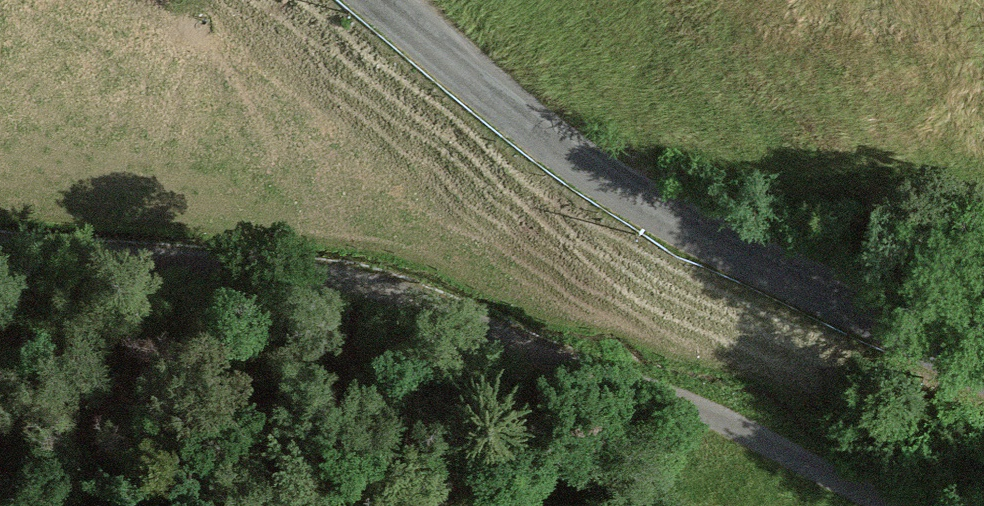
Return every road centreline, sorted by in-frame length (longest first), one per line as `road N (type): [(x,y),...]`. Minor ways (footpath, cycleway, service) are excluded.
road 1 (track): [(0,256),(383,296),(886,505)]
road 2 (unclassified): [(983,380),(661,221),(369,0)]

